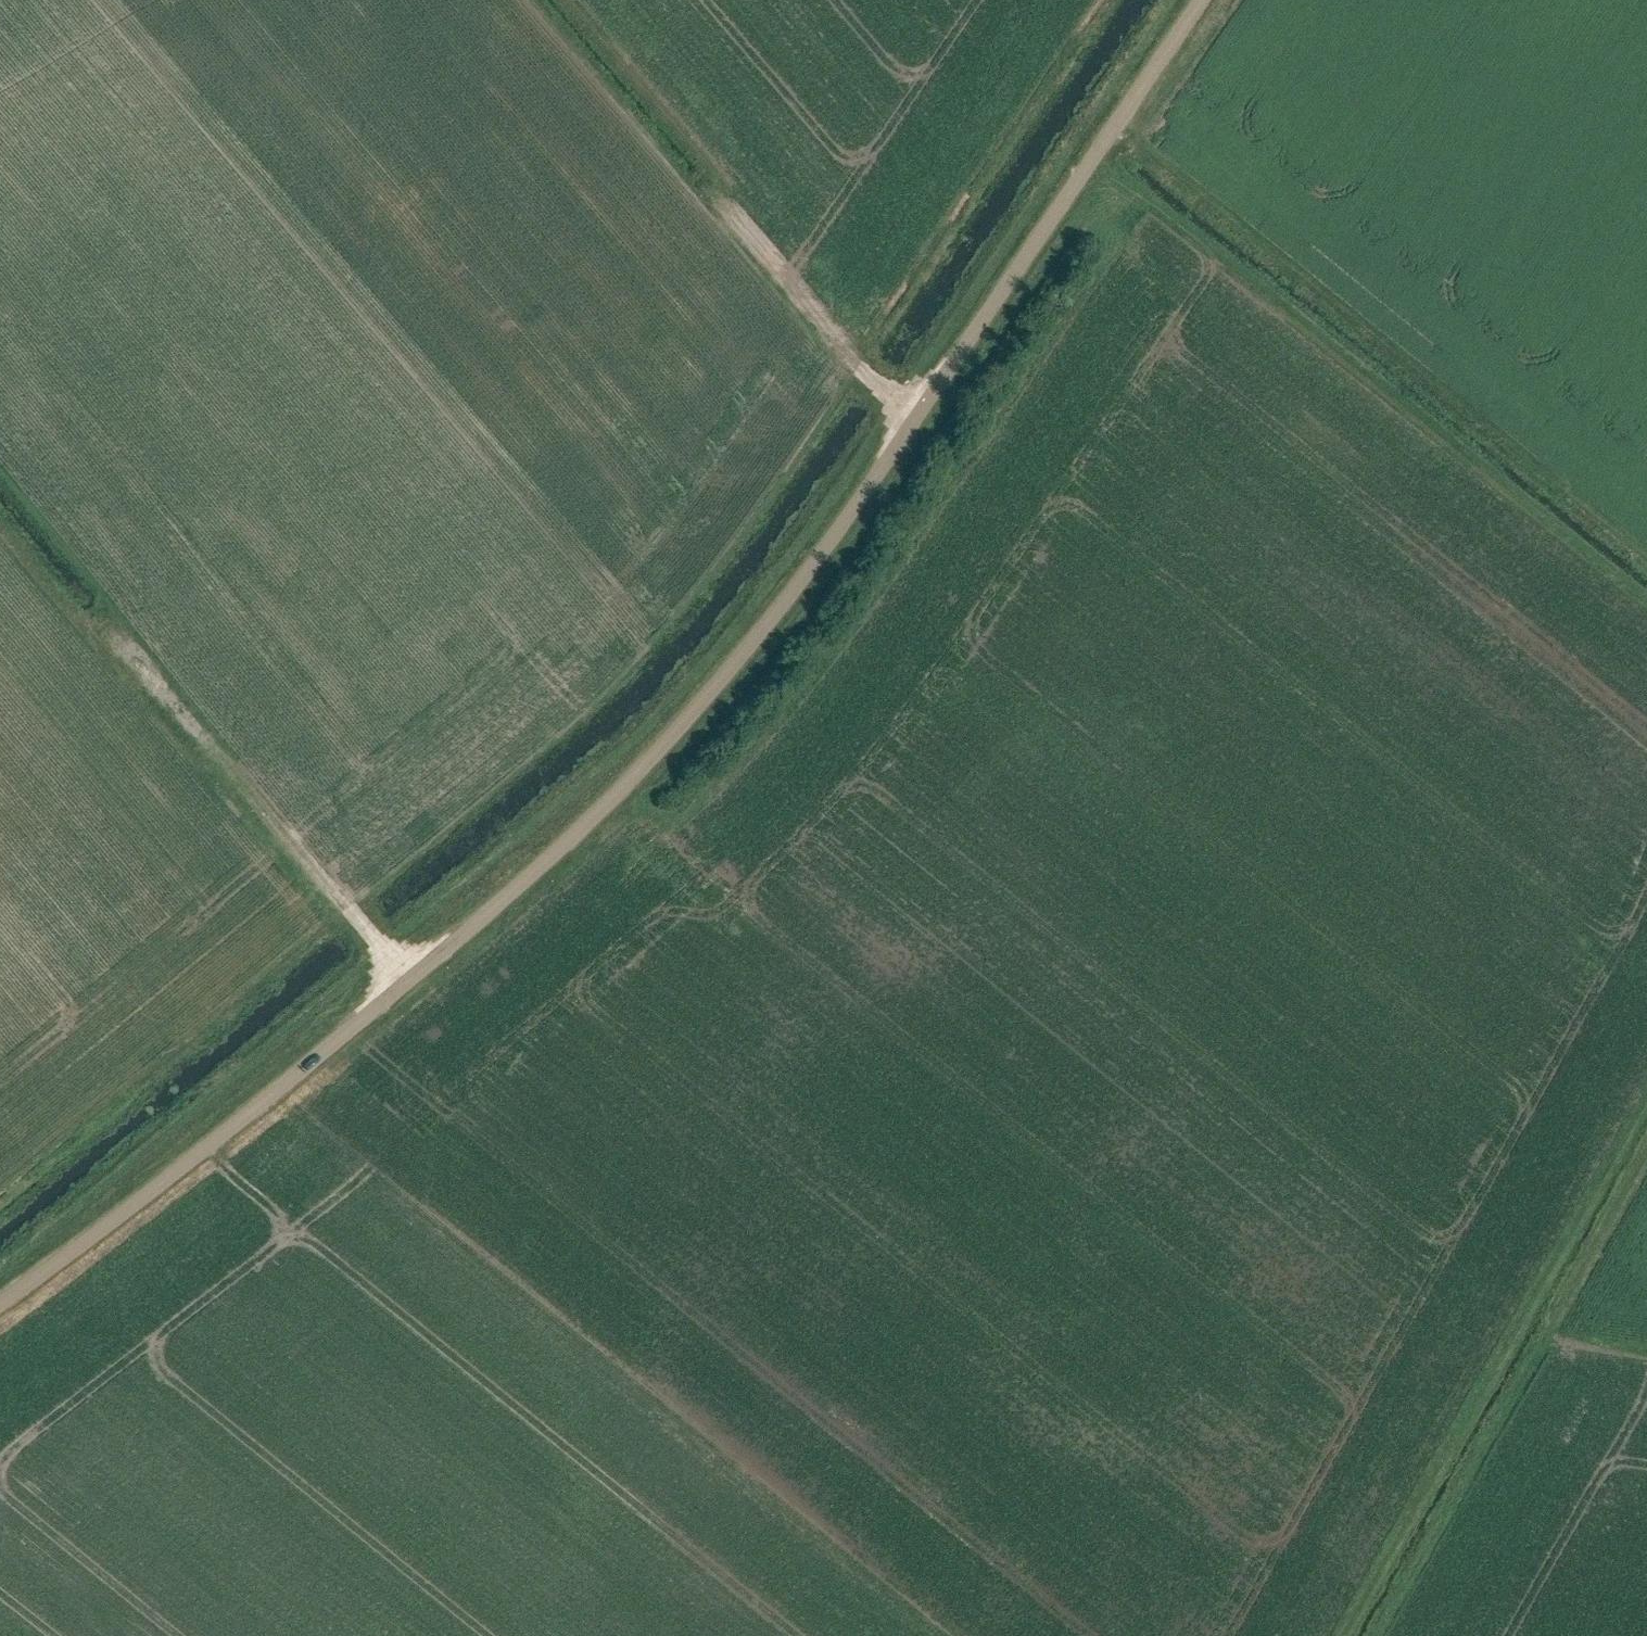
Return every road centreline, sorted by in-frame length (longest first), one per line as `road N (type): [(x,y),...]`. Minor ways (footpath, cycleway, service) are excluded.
road 1 (unclassified): [(0,1299),(126,1207),(514,887),(707,695),(828,543),(1201,0)]

